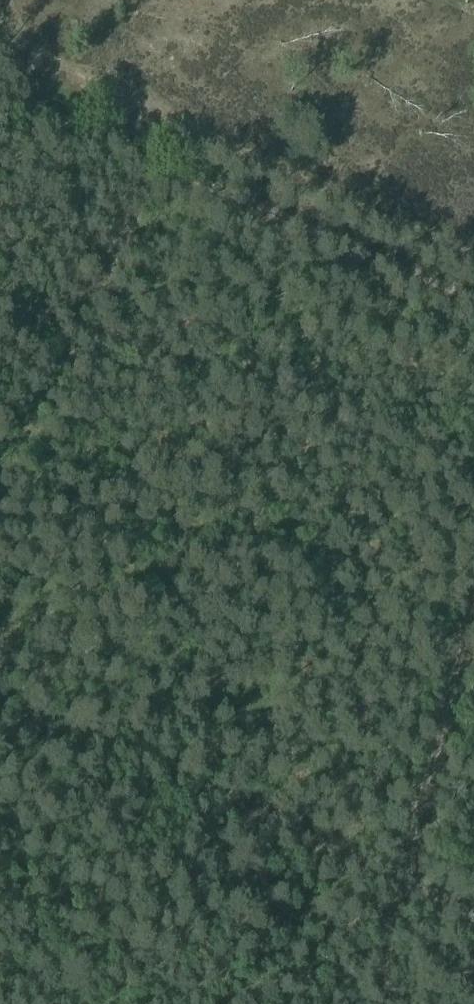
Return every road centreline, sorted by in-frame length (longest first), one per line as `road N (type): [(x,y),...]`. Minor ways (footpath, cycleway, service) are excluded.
road 1 (track): [(473,929),(388,888),(473,603)]

